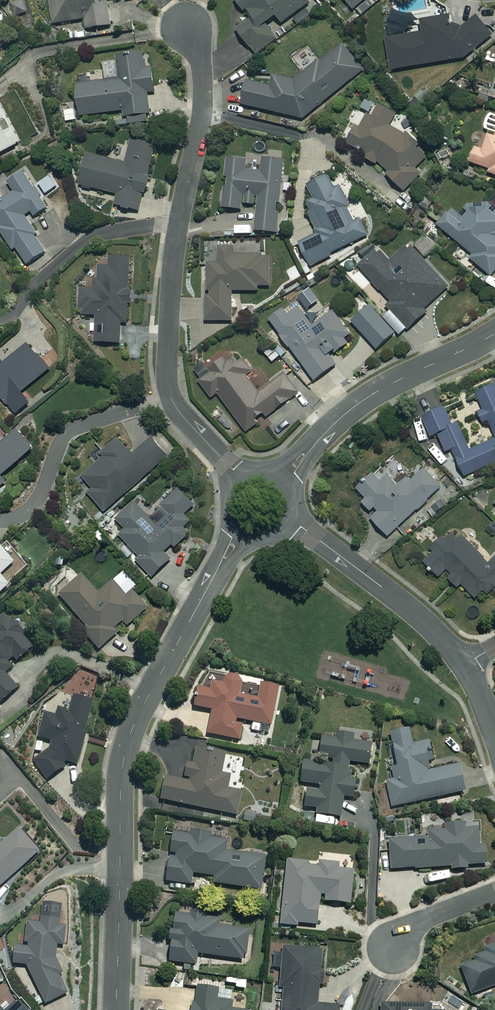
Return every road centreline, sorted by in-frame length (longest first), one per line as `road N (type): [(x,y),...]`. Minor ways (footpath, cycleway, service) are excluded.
road 1 (residential): [(116,1009),(126,746),(238,526)]
road 2 (residential): [(189,27),(203,103),(176,238),(170,397)]
road 3 (residential): [(494,334),(355,406),(286,479)]
road 4 (residential): [(0,521),(36,501),(66,432),(170,397)]
road 5 (residential): [(464,665),(408,608),(292,519)]
road 6 (residential): [(392,949),(420,921),(494,891)]

